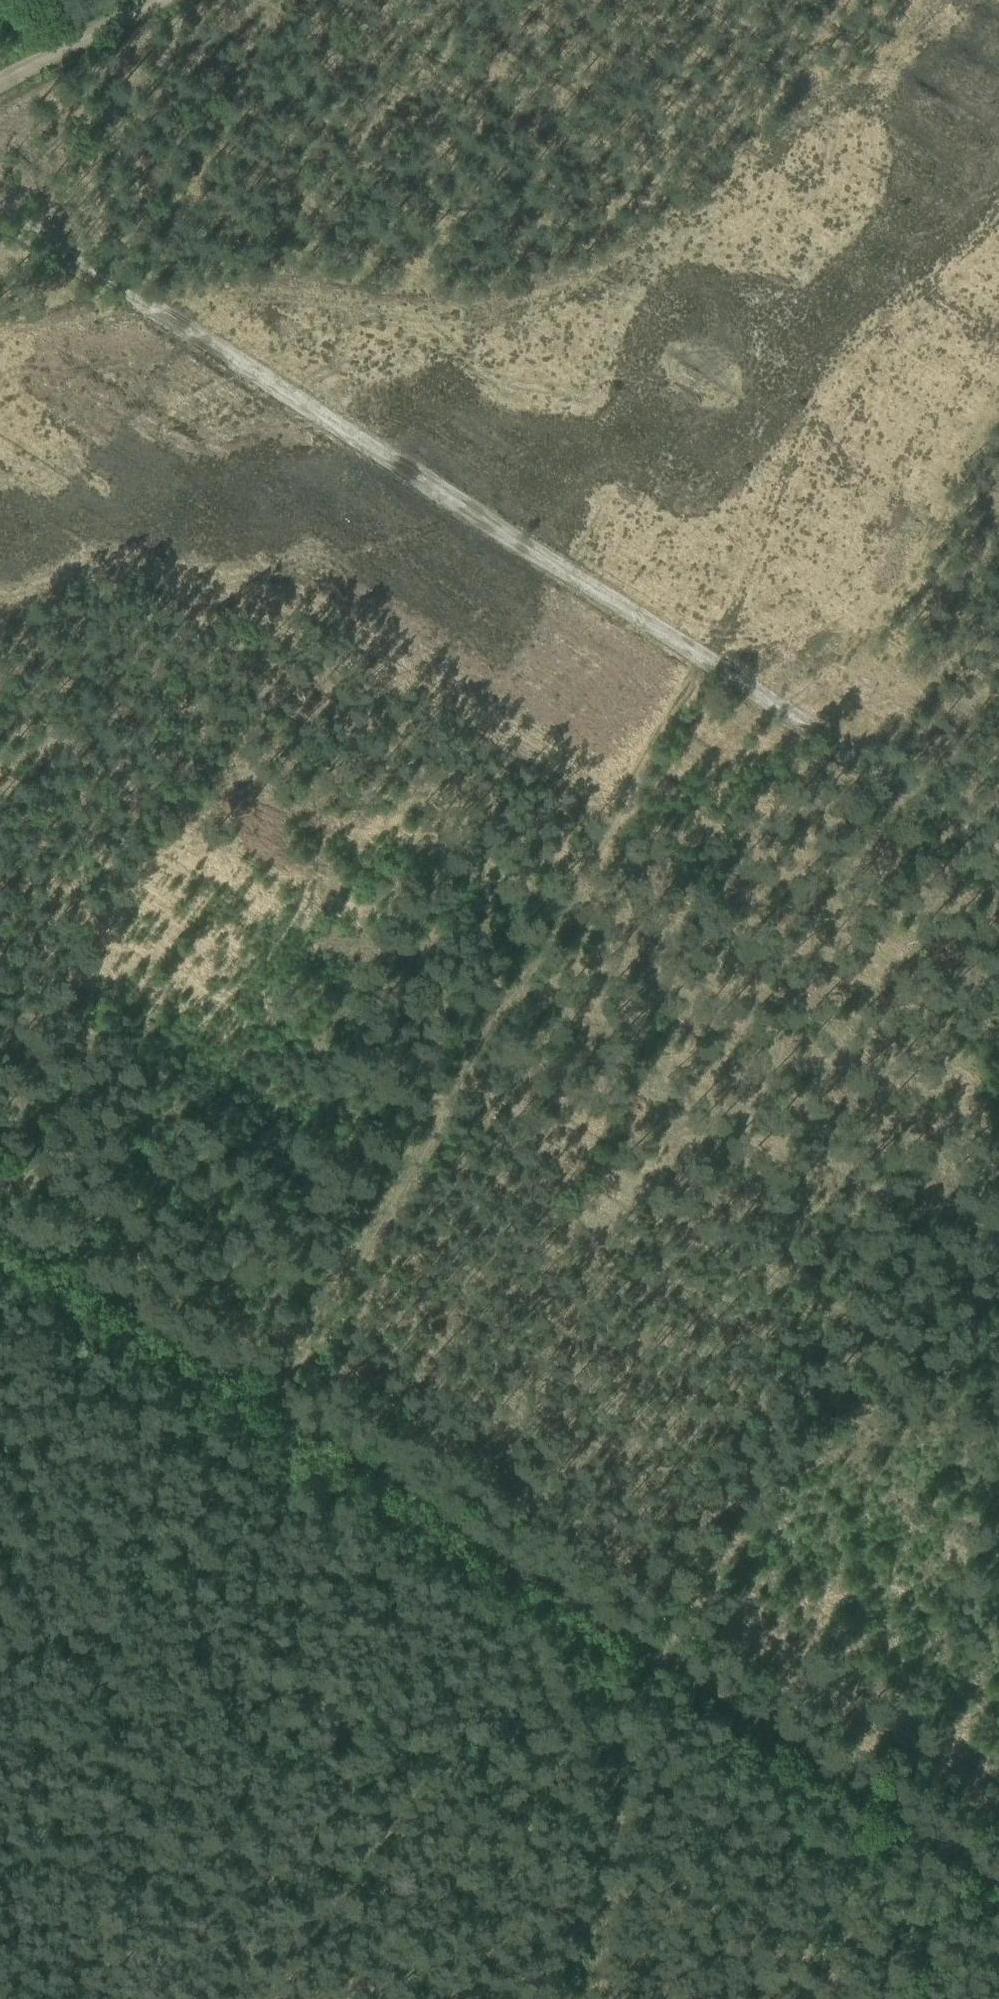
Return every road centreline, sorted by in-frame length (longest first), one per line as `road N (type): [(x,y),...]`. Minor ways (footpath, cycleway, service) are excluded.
road 1 (track): [(998,1872),(0,1224)]
road 2 (track): [(0,219),(998,851)]
road 3 (track): [(701,662),(270,1398)]
road 4 (track): [(160,0),(0,85)]

